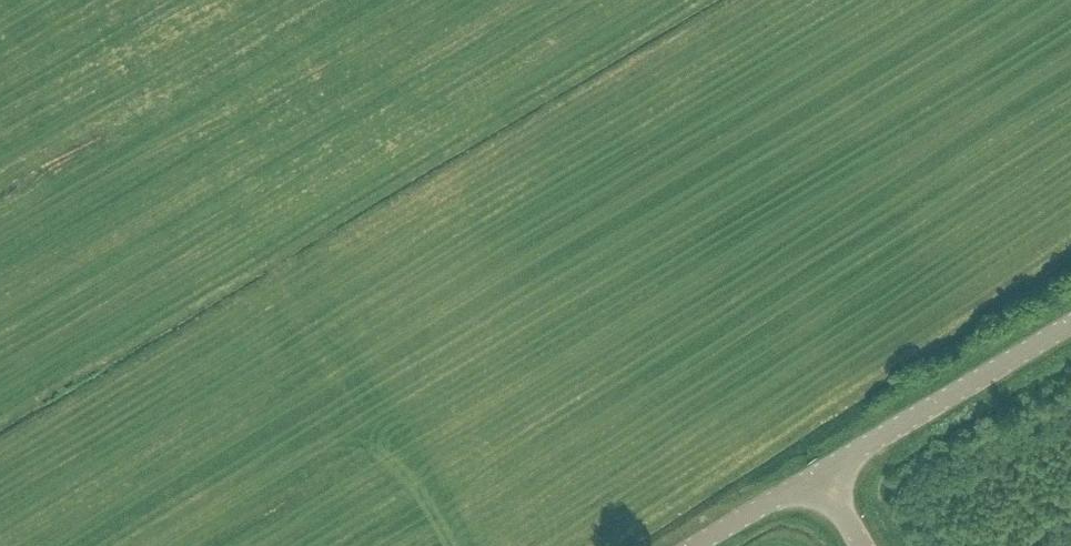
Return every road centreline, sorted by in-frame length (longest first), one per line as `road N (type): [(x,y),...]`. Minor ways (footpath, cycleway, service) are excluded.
road 1 (tertiary): [(817,468),(1070,321)]
road 2 (tertiary): [(684,545),(817,468)]

